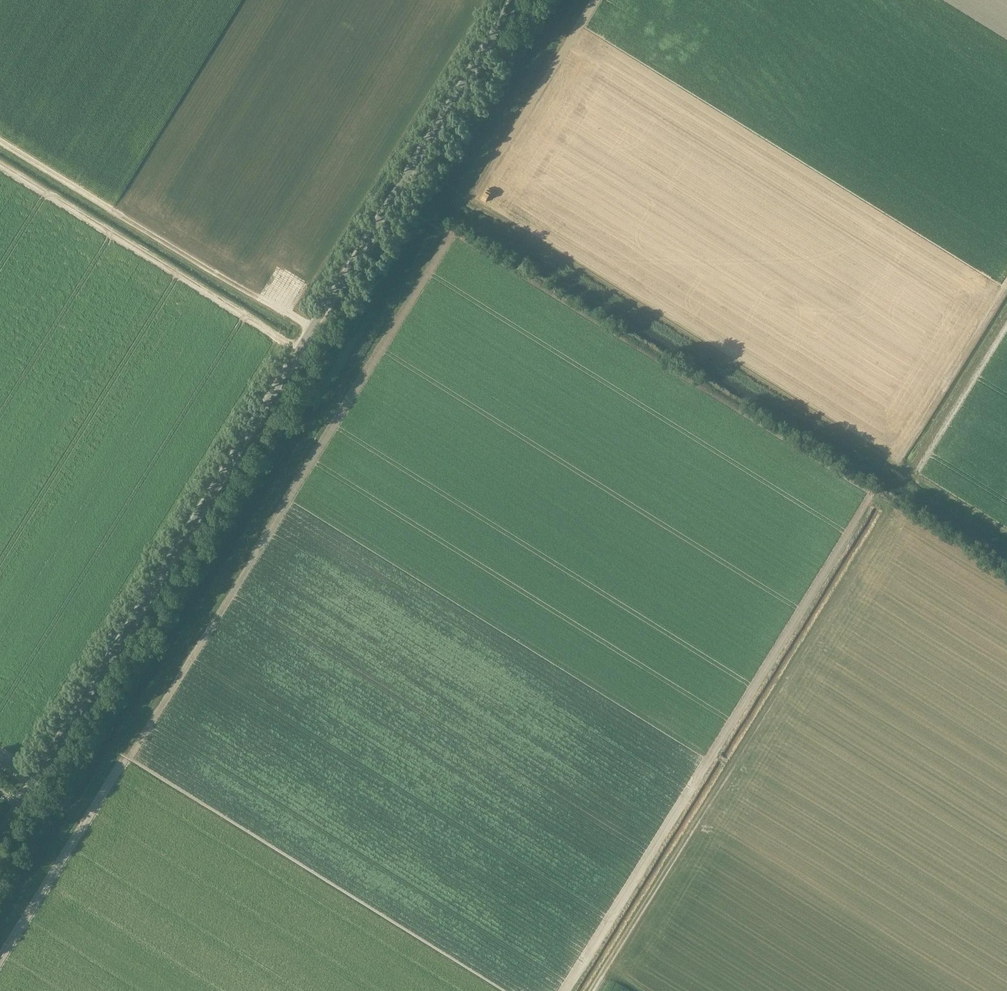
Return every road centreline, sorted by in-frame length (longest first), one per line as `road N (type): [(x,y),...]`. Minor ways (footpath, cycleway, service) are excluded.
road 1 (unclassified): [(0,836),(514,0)]
road 2 (track): [(0,165),(299,349)]
road 3 (track): [(594,0),(471,200)]

